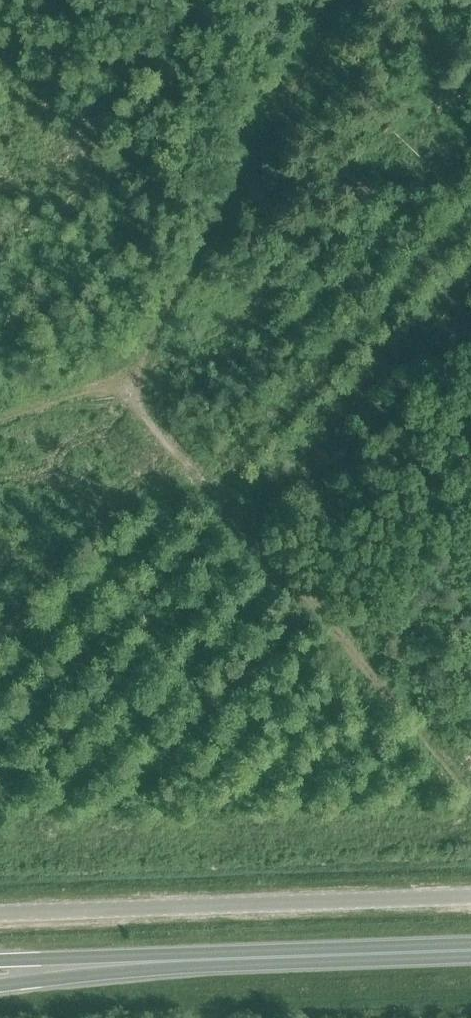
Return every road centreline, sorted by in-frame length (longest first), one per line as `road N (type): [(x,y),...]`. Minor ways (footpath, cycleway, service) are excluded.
road 1 (track): [(338,0),(147,353),(120,381),(0,425)]
road 2 (track): [(470,791),(120,381)]
road 3 (unclassified): [(0,915),(470,897)]
road 4 (trunk): [(0,985),(247,955)]
road 5 (trunk): [(247,955),(0,960)]
road 6 (trunk): [(470,947),(247,955)]

